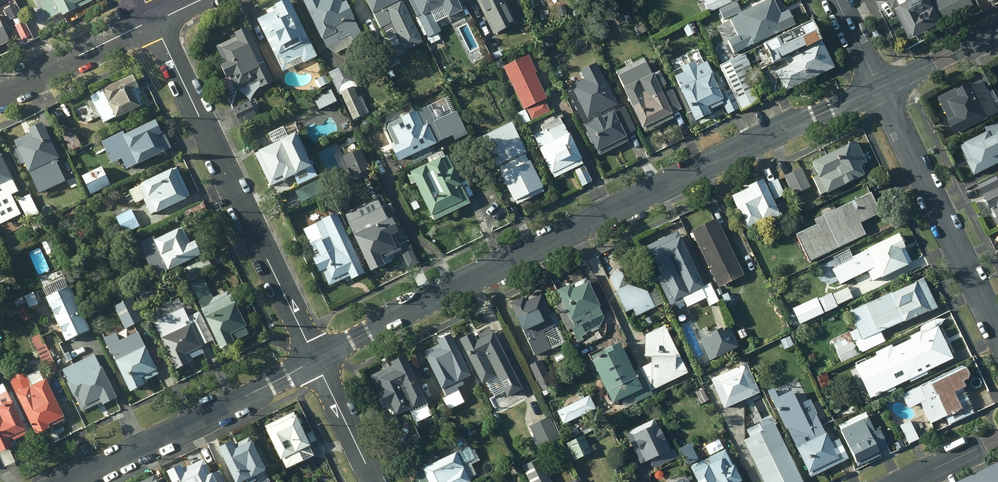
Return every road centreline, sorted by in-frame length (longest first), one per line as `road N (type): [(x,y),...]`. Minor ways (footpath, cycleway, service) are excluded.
road 1 (residential): [(881,88),(315,360)]
road 2 (residential): [(153,20),(315,360)]
road 3 (residential): [(315,360),(66,481)]
road 4 (residential): [(881,88),(997,327)]
road 5 (residential): [(0,95),(153,20)]
road 6 (residential): [(315,360),(374,481)]
road 7 (residential): [(997,30),(881,88)]

